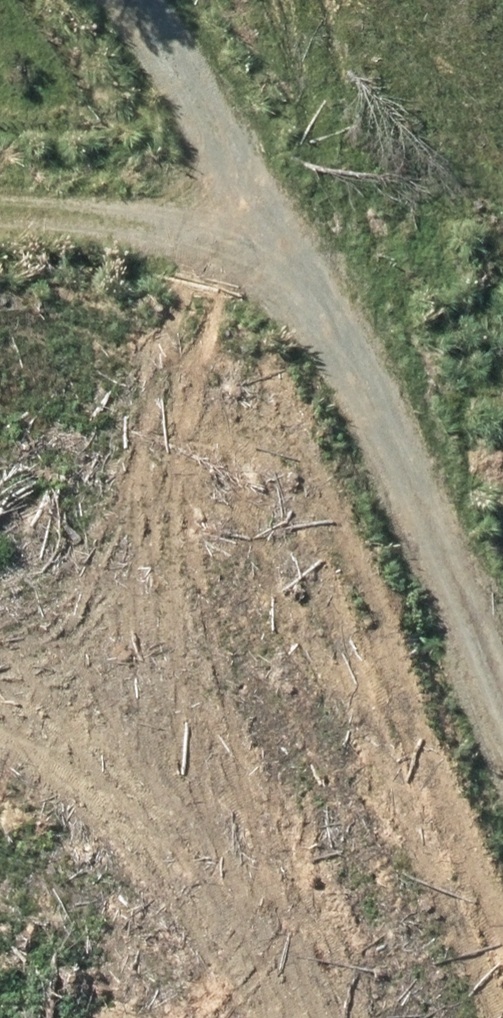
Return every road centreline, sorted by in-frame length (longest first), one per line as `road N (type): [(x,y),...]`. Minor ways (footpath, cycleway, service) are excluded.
road 1 (track): [(502,729),(244,219)]
road 2 (track): [(301,1017),(120,734),(0,728)]
road 3 (track): [(107,0),(244,219)]
road 4 (track): [(0,215),(244,219)]

